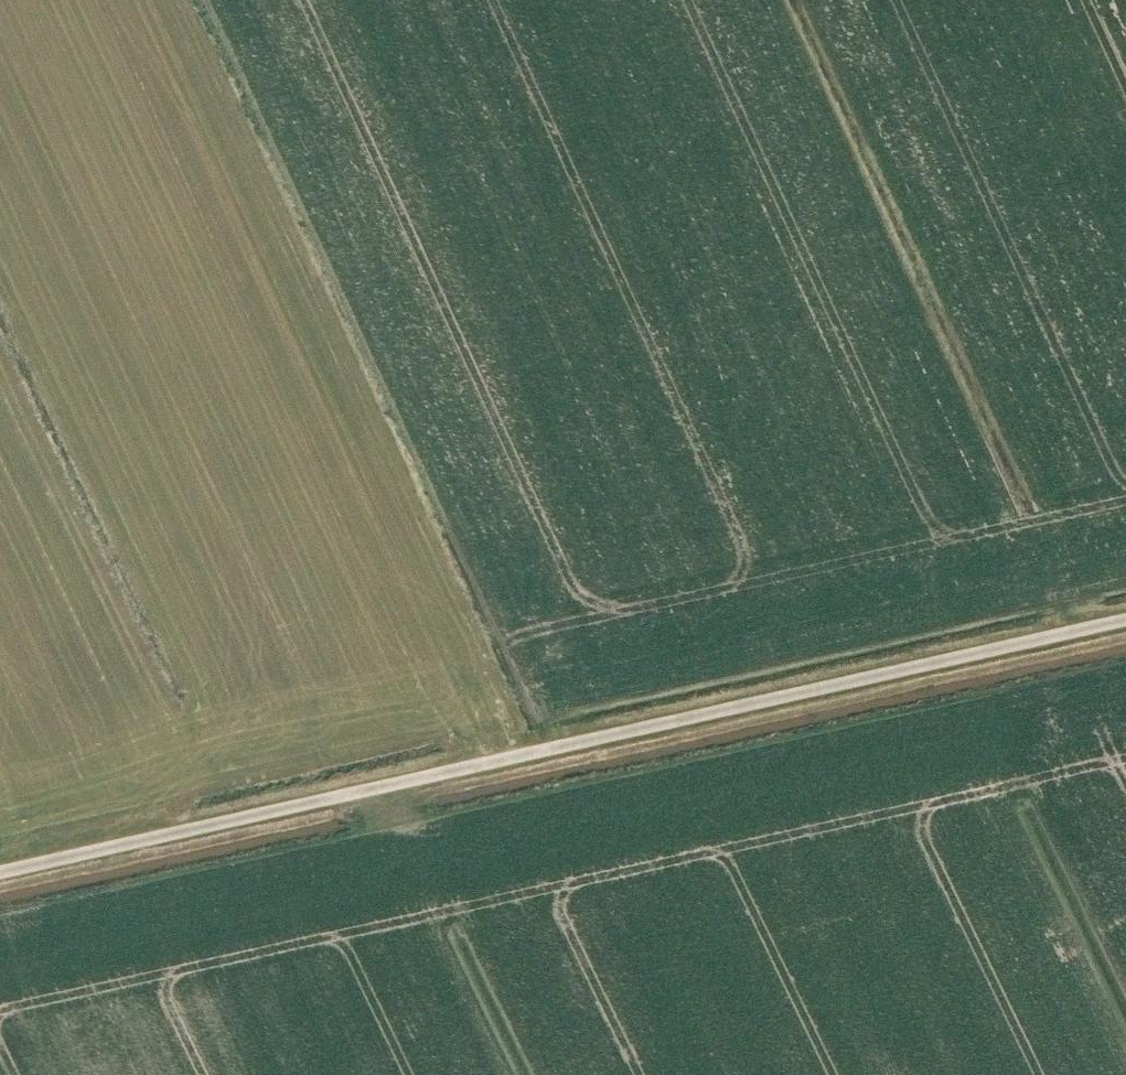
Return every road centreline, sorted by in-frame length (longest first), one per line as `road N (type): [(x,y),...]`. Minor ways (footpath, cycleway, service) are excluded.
road 1 (unclassified): [(0,869),(1125,614)]

